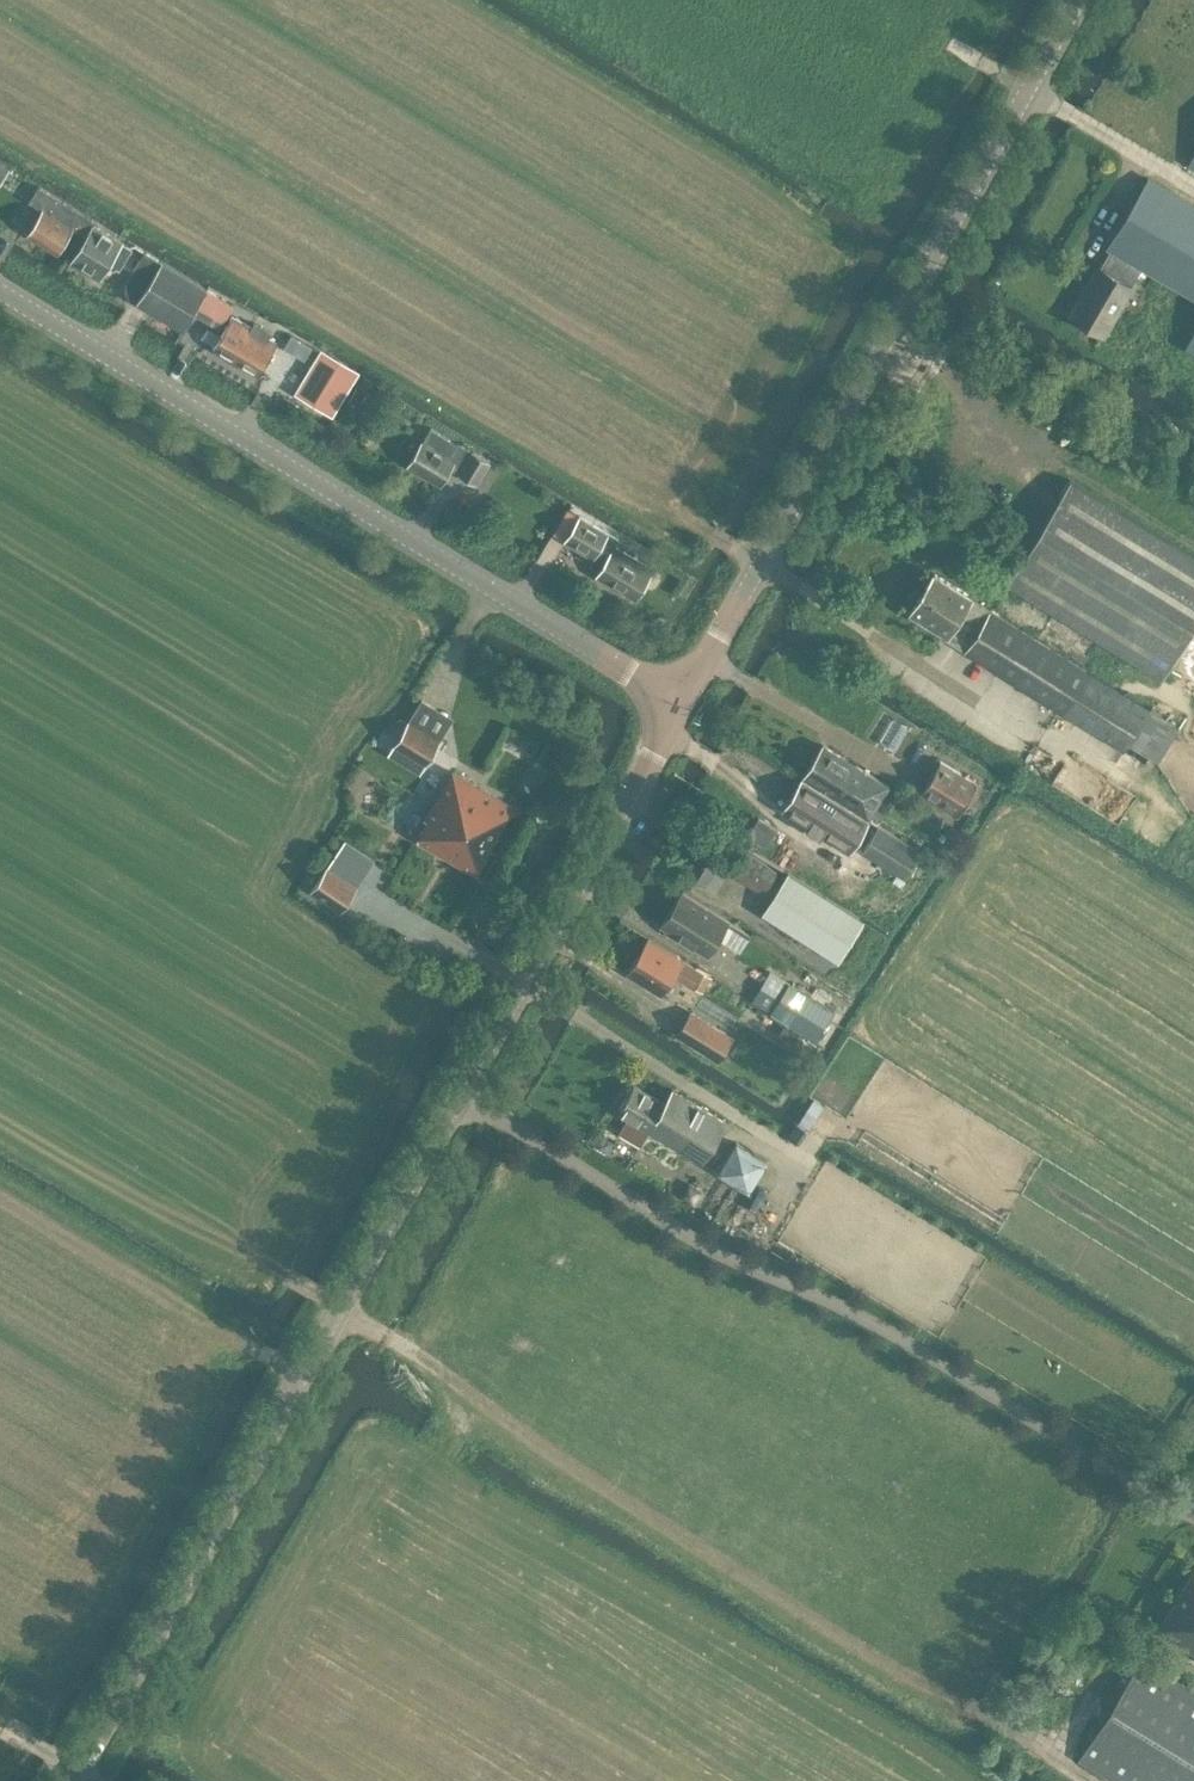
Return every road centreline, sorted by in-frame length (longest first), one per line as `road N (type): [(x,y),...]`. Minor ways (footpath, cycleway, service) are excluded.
road 1 (tertiary): [(74,1780),(682,703)]
road 2 (tertiary): [(682,703),(1086,0)]
road 3 (tertiary): [(682,703),(0,290)]
road 4 (track): [(229,1780),(114,1711)]

